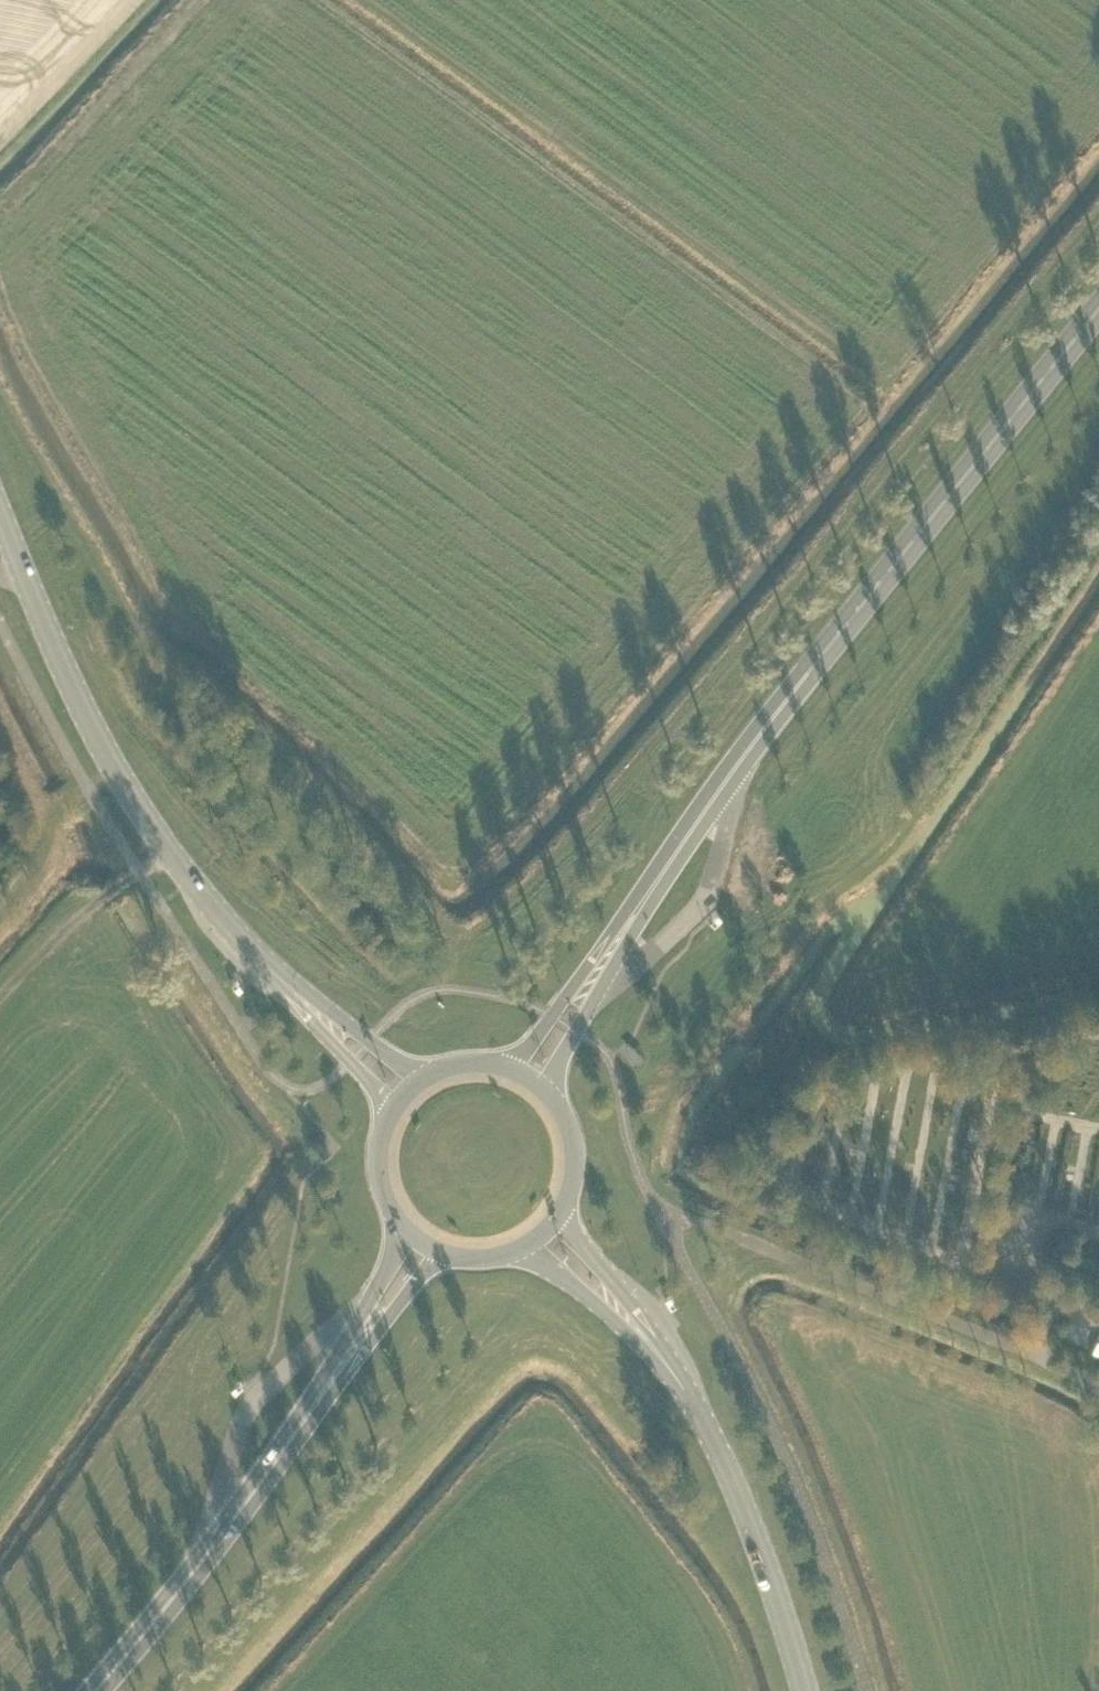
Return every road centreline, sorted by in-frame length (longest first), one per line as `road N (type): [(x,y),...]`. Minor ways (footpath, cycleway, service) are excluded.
road 1 (trunk): [(632,917),(739,762),(1098,307)]
road 2 (primary): [(272,970),(119,776),(0,504)]
road 3 (trunk): [(95,1690),(317,1401)]
road 4 (primary): [(806,1690),(732,1483),(671,1367)]
road 5 (trunk): [(404,1226),(317,1401)]
road 6 (trunk): [(317,1401),(443,1252)]
road 7 (primary): [(520,1248),(671,1367)]
road 8 (trunk): [(551,1091),(632,917)]
road 9 (primary): [(671,1367),(651,1326),(560,1213)]
road 10 (trunk): [(632,917),(513,1065)]
road 11 (primary): [(422,1075),(272,970)]
road 12 (primary): [(272,970),(389,1110)]
road 13 (trunk): [(560,1213),(576,1151),(551,1091)]
road 14 (trunk): [(389,1110),(378,1171),(404,1226)]

